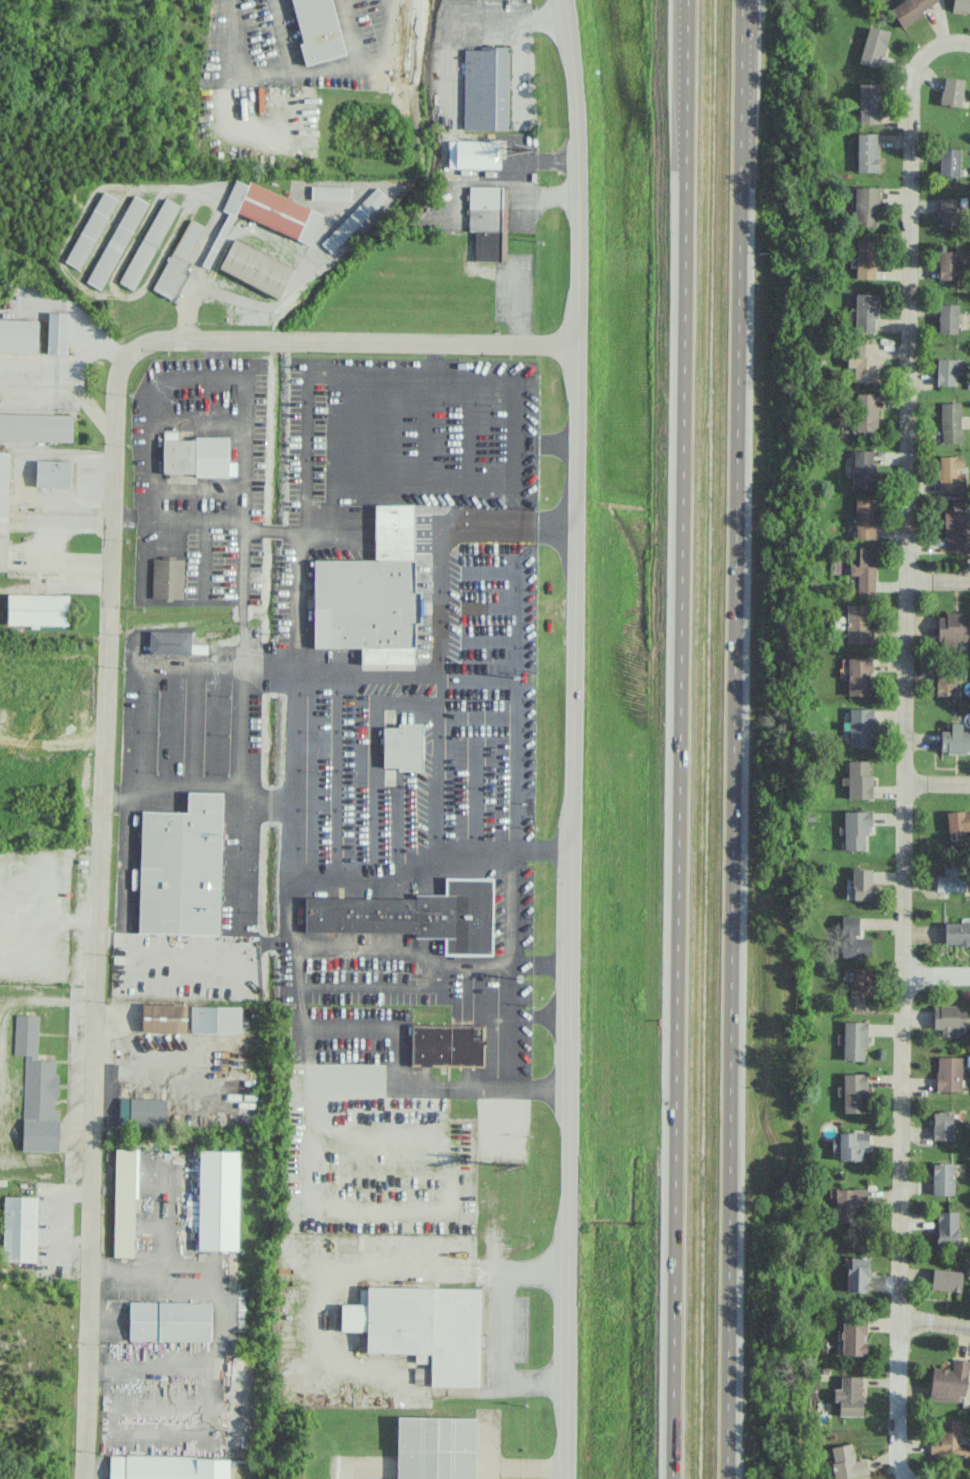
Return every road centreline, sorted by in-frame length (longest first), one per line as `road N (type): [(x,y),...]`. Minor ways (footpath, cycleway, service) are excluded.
road 1 (residential): [(83,1478),(117,375),(148,342),(174,339),(577,347)]
road 2 (tertiary): [(566,1478),(577,347),(574,89),(564,0)]
road 3 (motorway): [(725,1478),(740,0)]
road 4 (motorway): [(686,0),(671,1478)]
road 5 (residential): [(969,44),(927,53),(910,91),(896,1454),(907,1478)]

